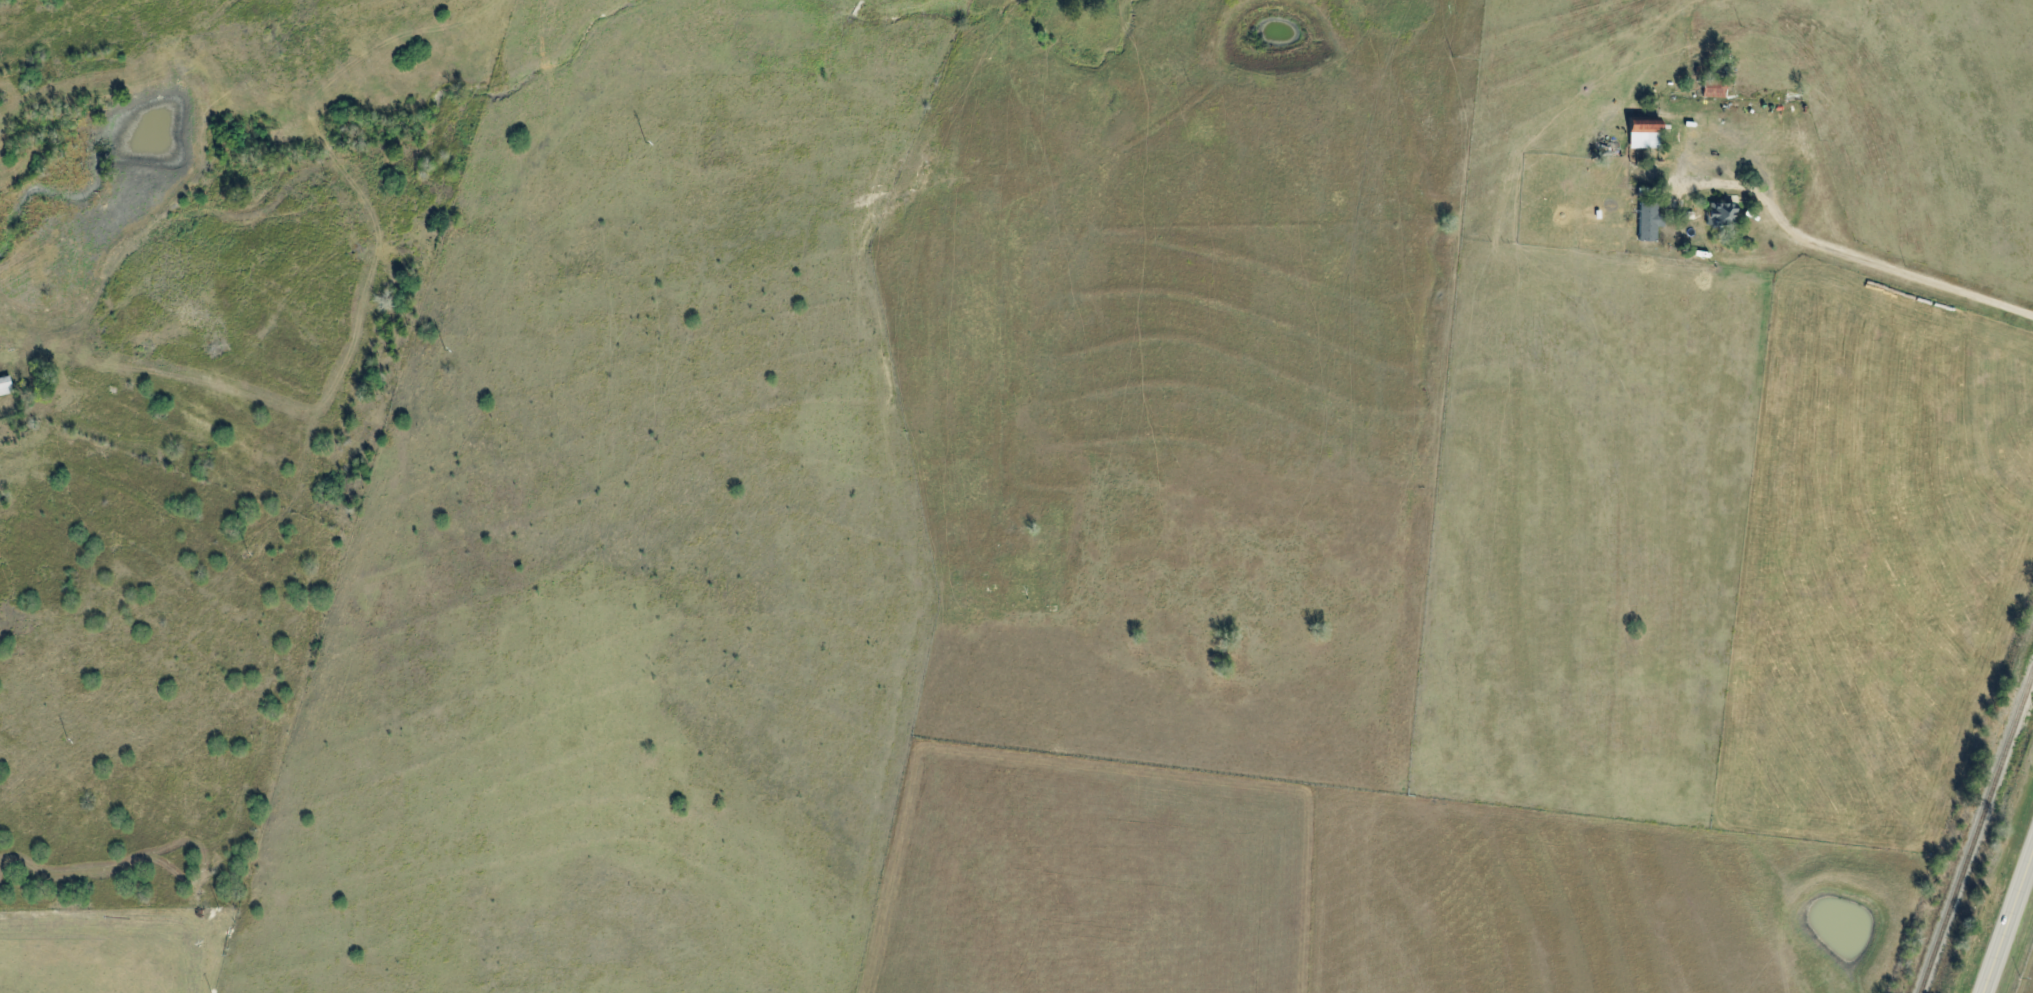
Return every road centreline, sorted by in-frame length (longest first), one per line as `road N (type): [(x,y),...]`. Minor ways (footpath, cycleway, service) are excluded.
road 1 (residential): [(0,103),(43,79),(224,25),(384,0)]
road 2 (primary): [(1991,992),(2032,870)]

